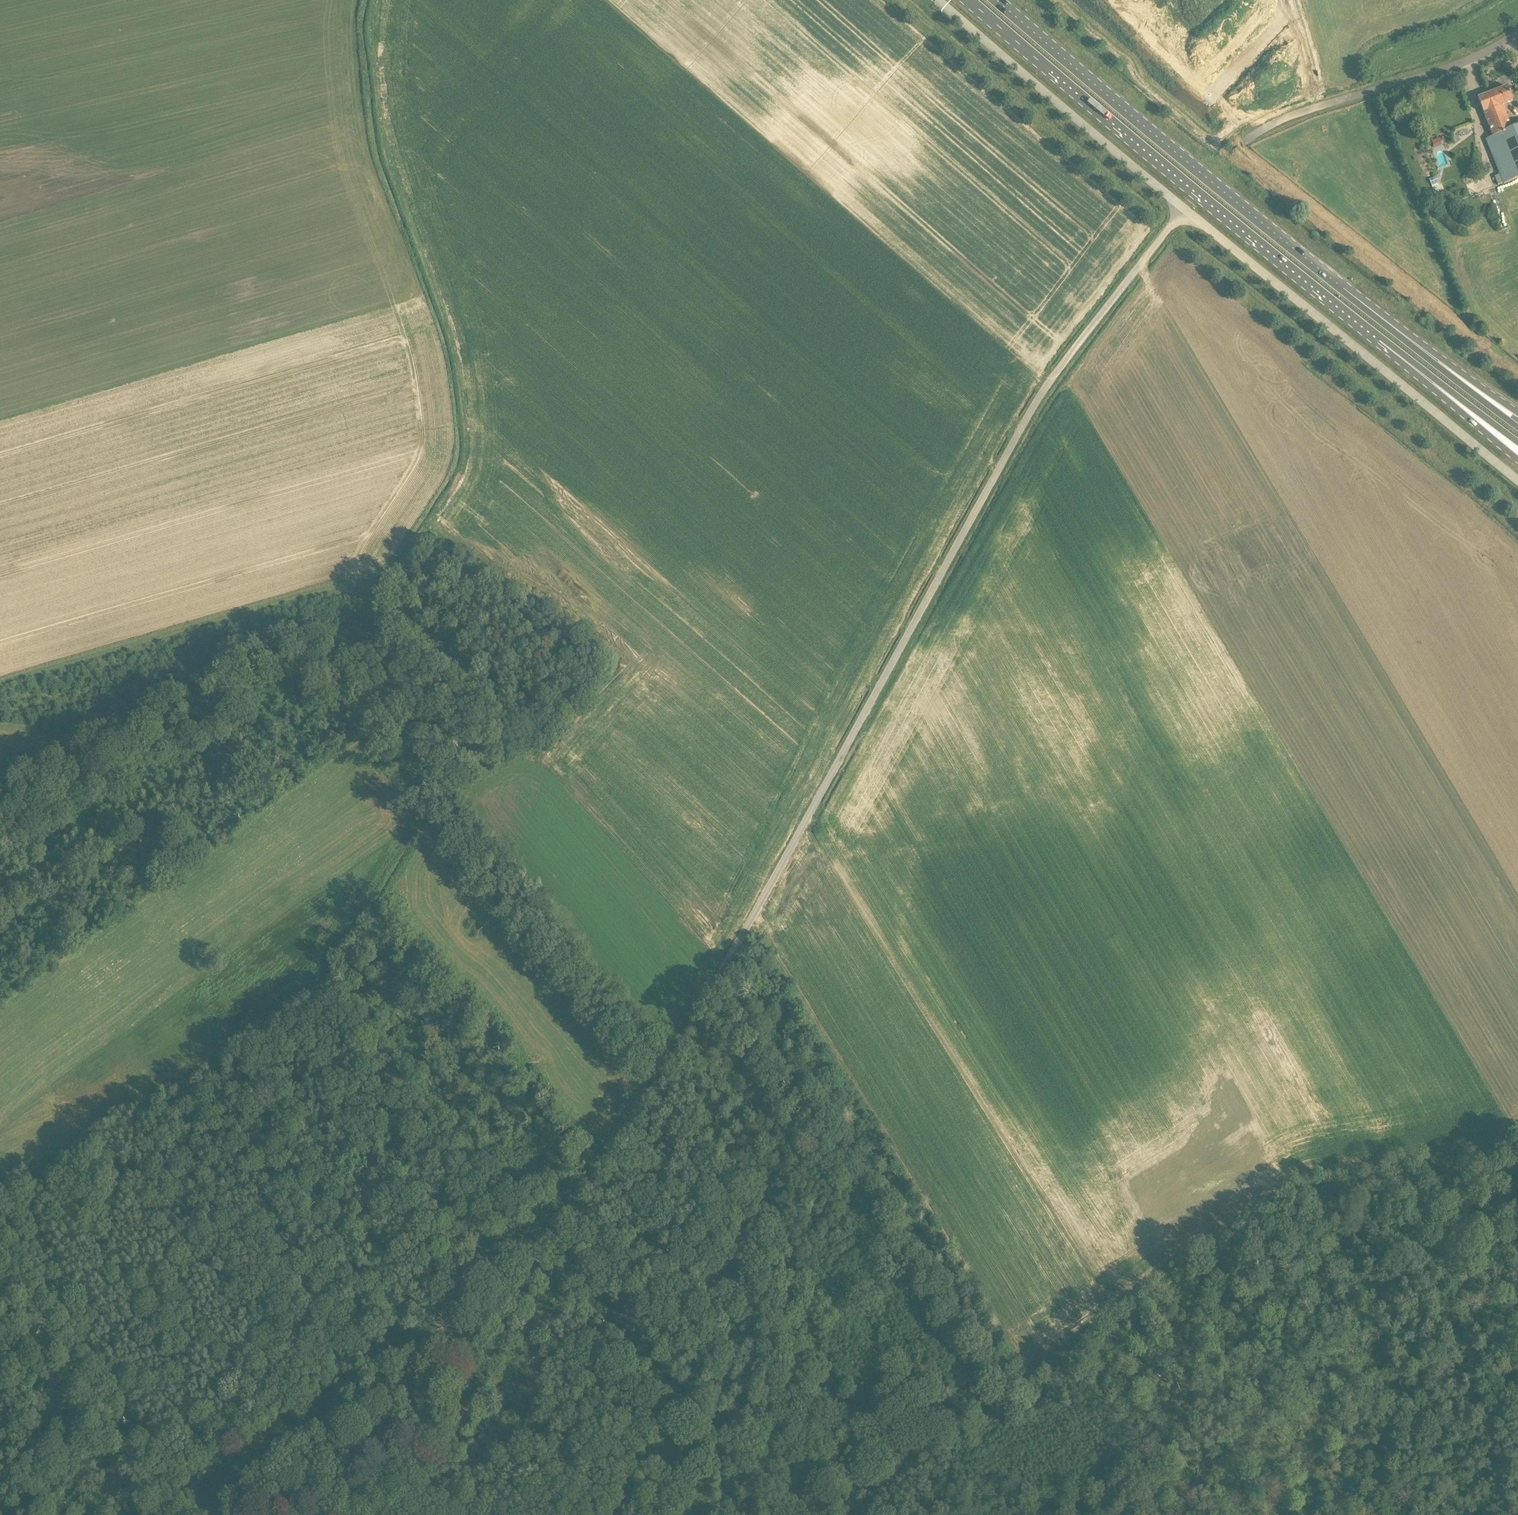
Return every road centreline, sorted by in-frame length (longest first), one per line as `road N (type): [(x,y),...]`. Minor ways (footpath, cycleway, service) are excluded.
road 1 (unclassified): [(419,1514),(541,1248),(679,1049),(1033,408),(1183,208)]
road 2 (primary): [(967,0),(1385,345)]
road 3 (primary): [(1349,293),(994,0)]
road 4 (unclassified): [(1183,208),(1517,484)]
road 5 (unclassified): [(1183,208),(933,0)]
road 6 (unclassified): [(173,1514),(0,1249)]
road 7 (unclassified): [(1268,127),(1464,65),(1517,38)]
road 8 (primary): [(1517,427),(1349,293)]
road 9 (primary): [(1517,413),(1349,293)]
road 10 (primary): [(1385,345),(1517,460)]
road 11 (primary): [(1385,345),(1517,443)]

